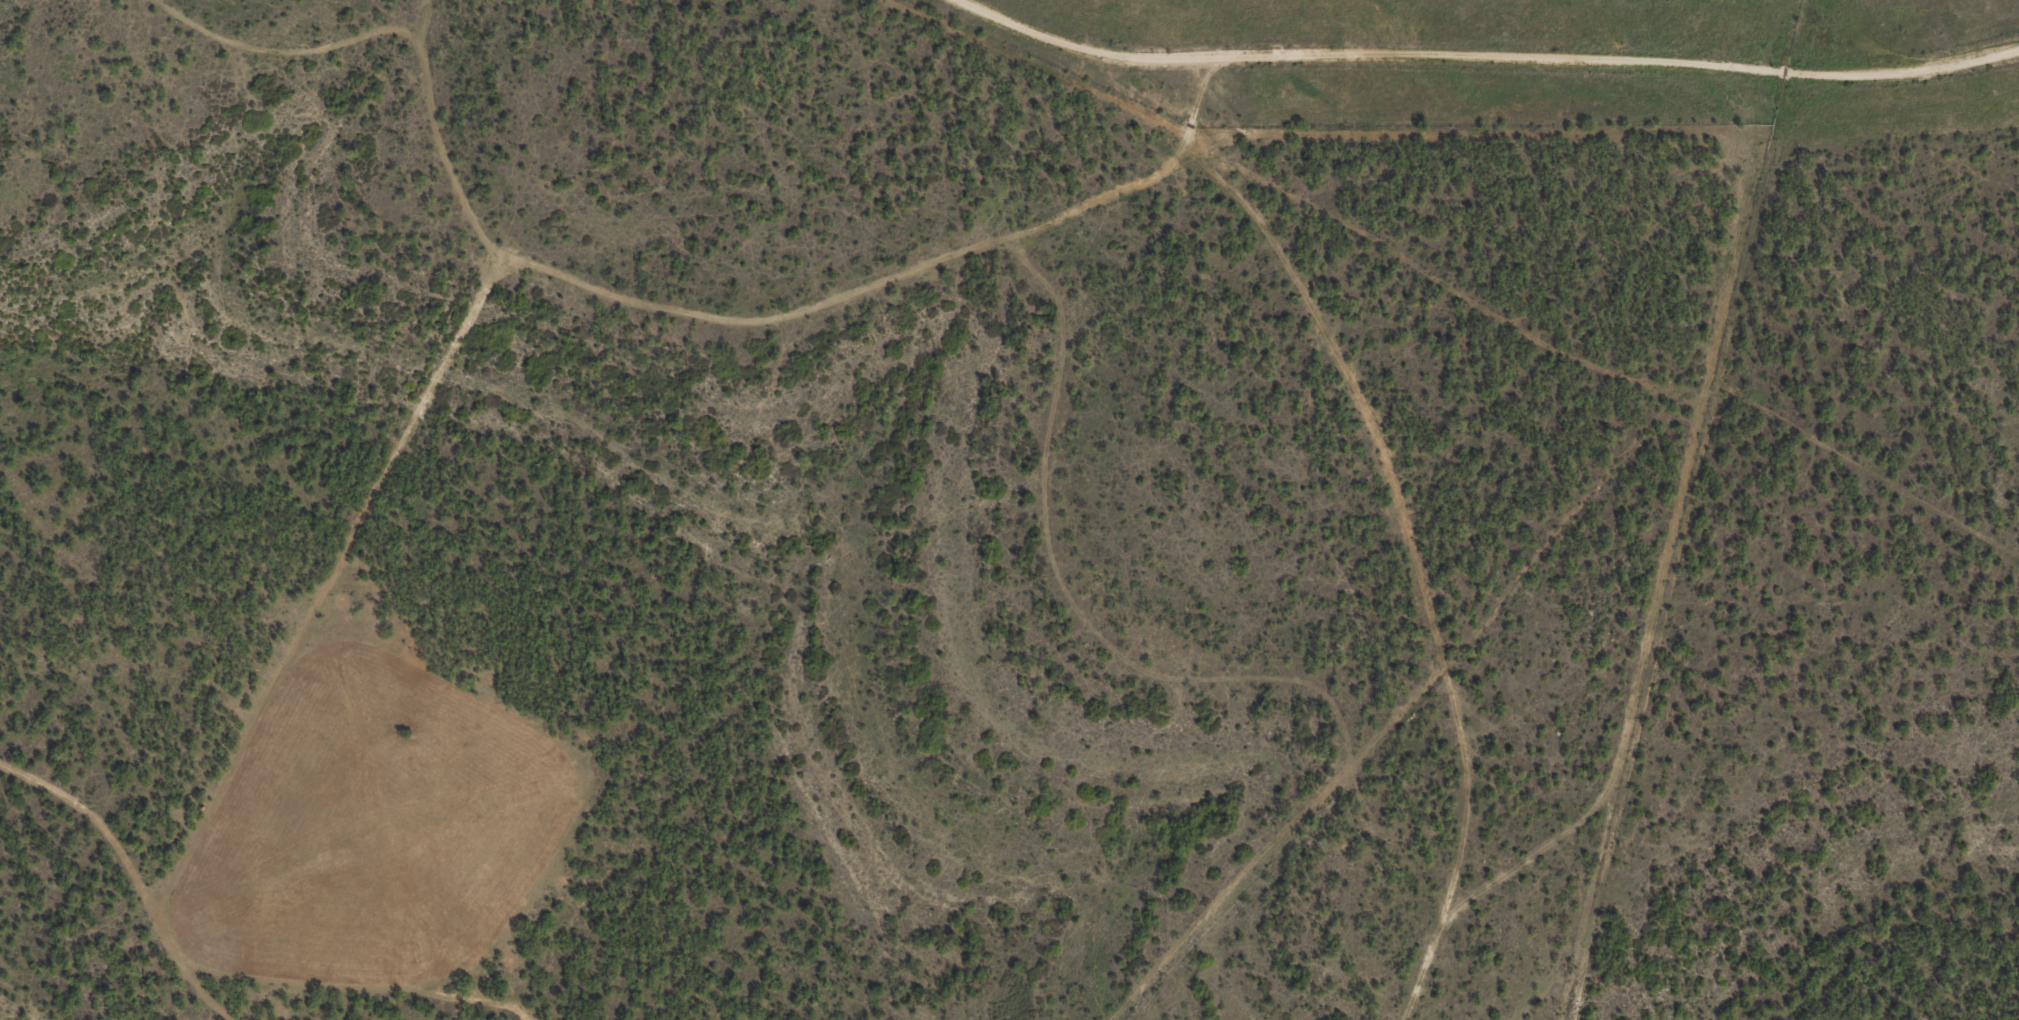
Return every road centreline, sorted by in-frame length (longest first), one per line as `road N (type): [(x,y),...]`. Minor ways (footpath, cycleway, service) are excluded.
road 1 (residential): [(1417,1019),(1474,837),(1469,634),(1348,305),(1161,112),(1146,51),(1006,0)]
road 2 (residential): [(1146,51),(1398,66),(2018,46)]
road 3 (residential): [(505,1019),(505,1000),(464,964),(192,960),(161,939),(91,828),(0,776)]

